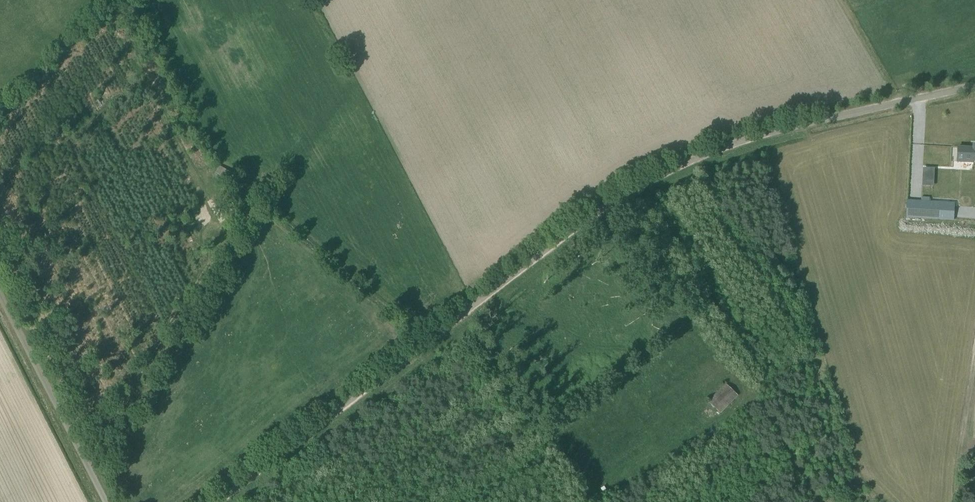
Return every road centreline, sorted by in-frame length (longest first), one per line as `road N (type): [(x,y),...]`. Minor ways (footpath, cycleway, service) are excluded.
road 1 (unclassified): [(218,501),(624,184),(752,137),(974,89)]
road 2 (unclassified): [(104,501),(0,297)]
road 3 (track): [(974,374),(957,501)]

